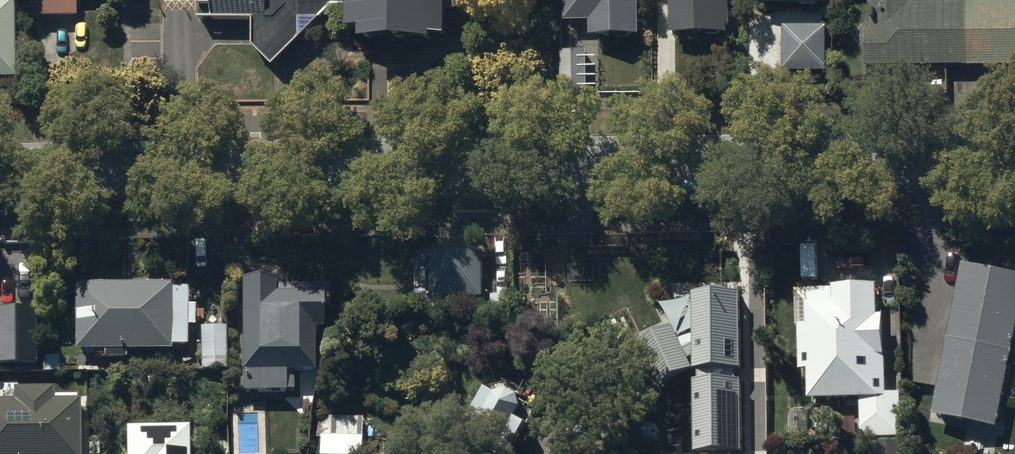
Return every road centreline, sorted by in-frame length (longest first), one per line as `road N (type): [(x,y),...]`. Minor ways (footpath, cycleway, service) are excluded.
road 1 (unclassified): [(1014,159),(0,172)]

